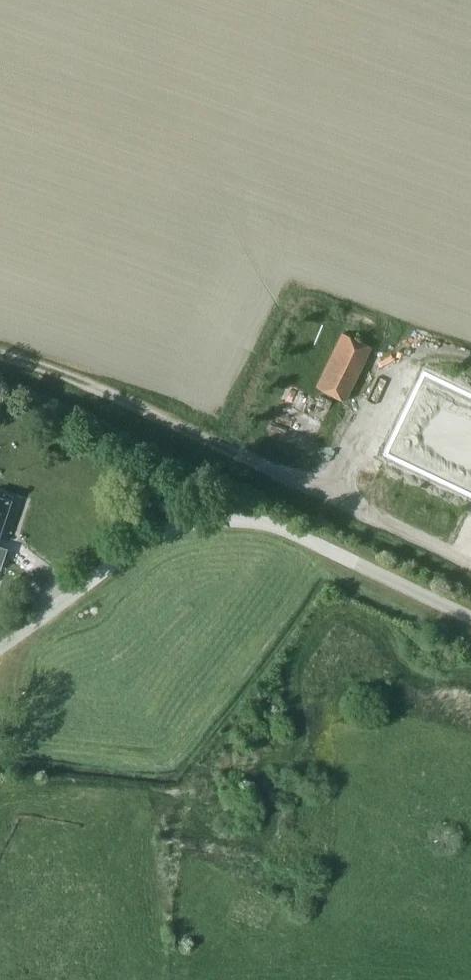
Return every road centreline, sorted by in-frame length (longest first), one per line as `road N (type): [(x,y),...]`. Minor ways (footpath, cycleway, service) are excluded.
road 1 (unclassified): [(470,617),(295,534),(227,519),(140,543),(0,645)]

